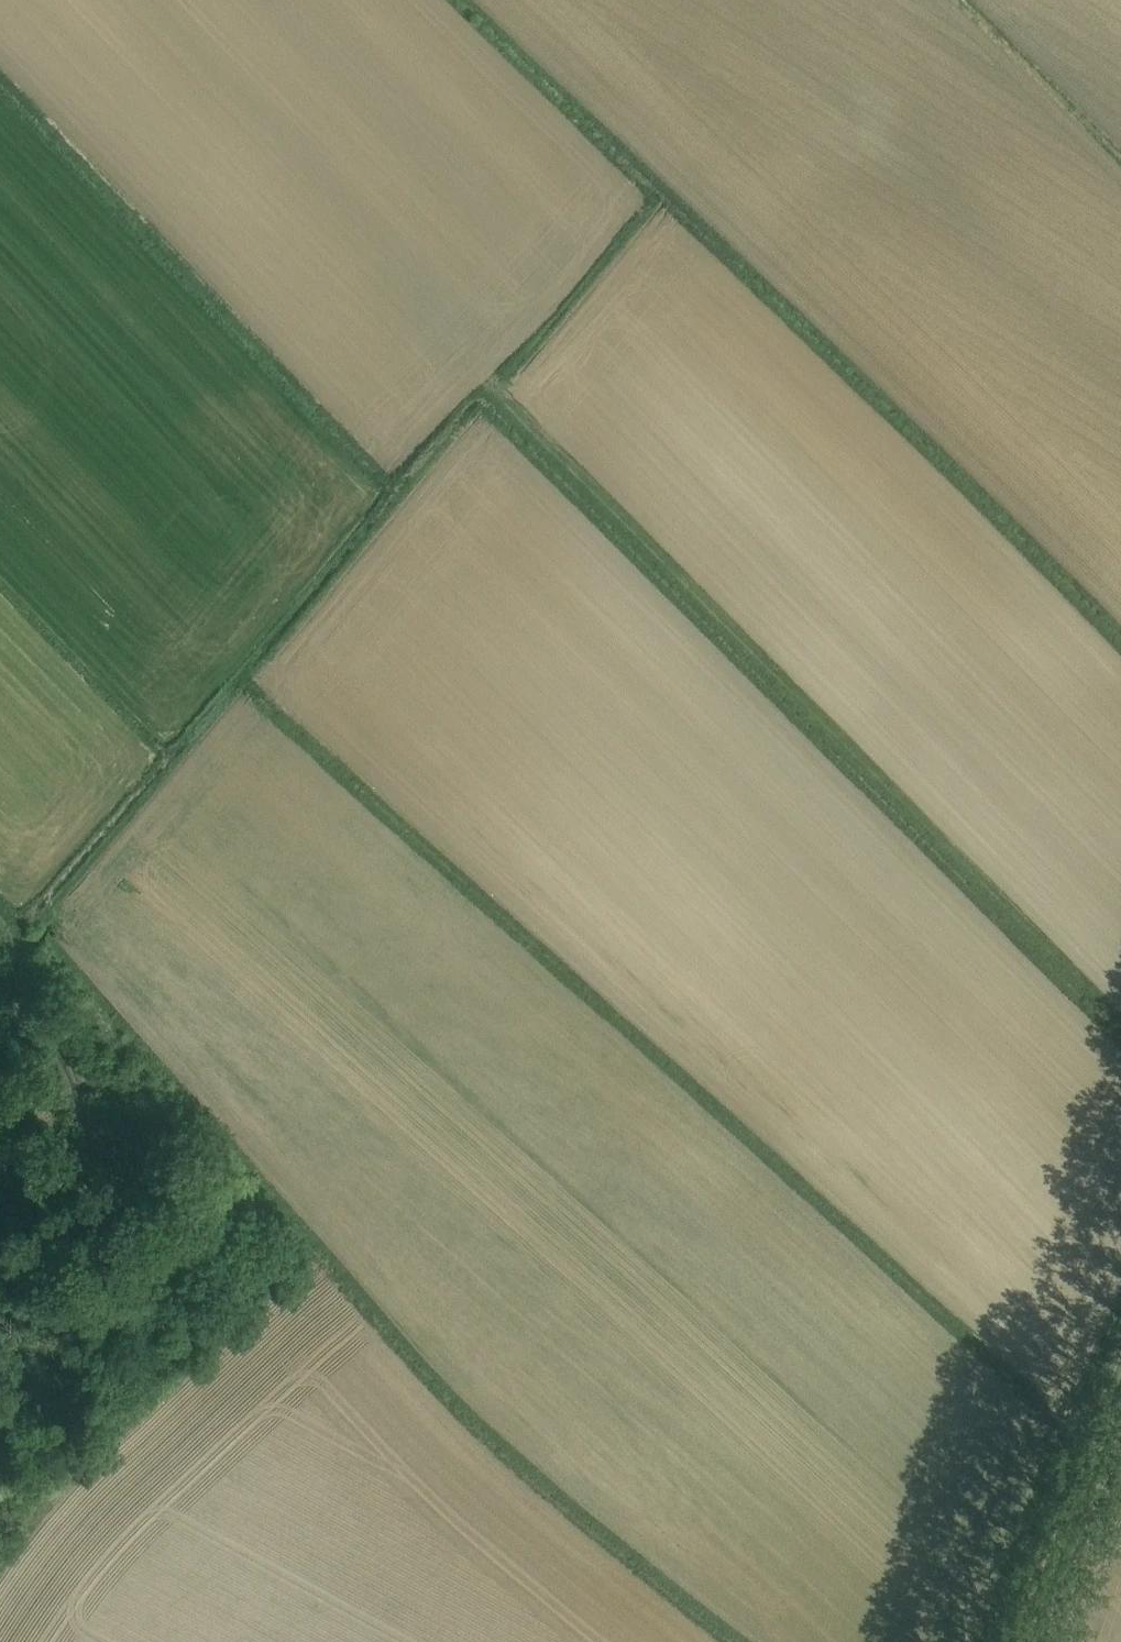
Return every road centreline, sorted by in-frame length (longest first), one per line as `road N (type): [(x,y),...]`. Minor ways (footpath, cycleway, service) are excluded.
road 1 (track): [(1011,1641),(1120,1378)]

